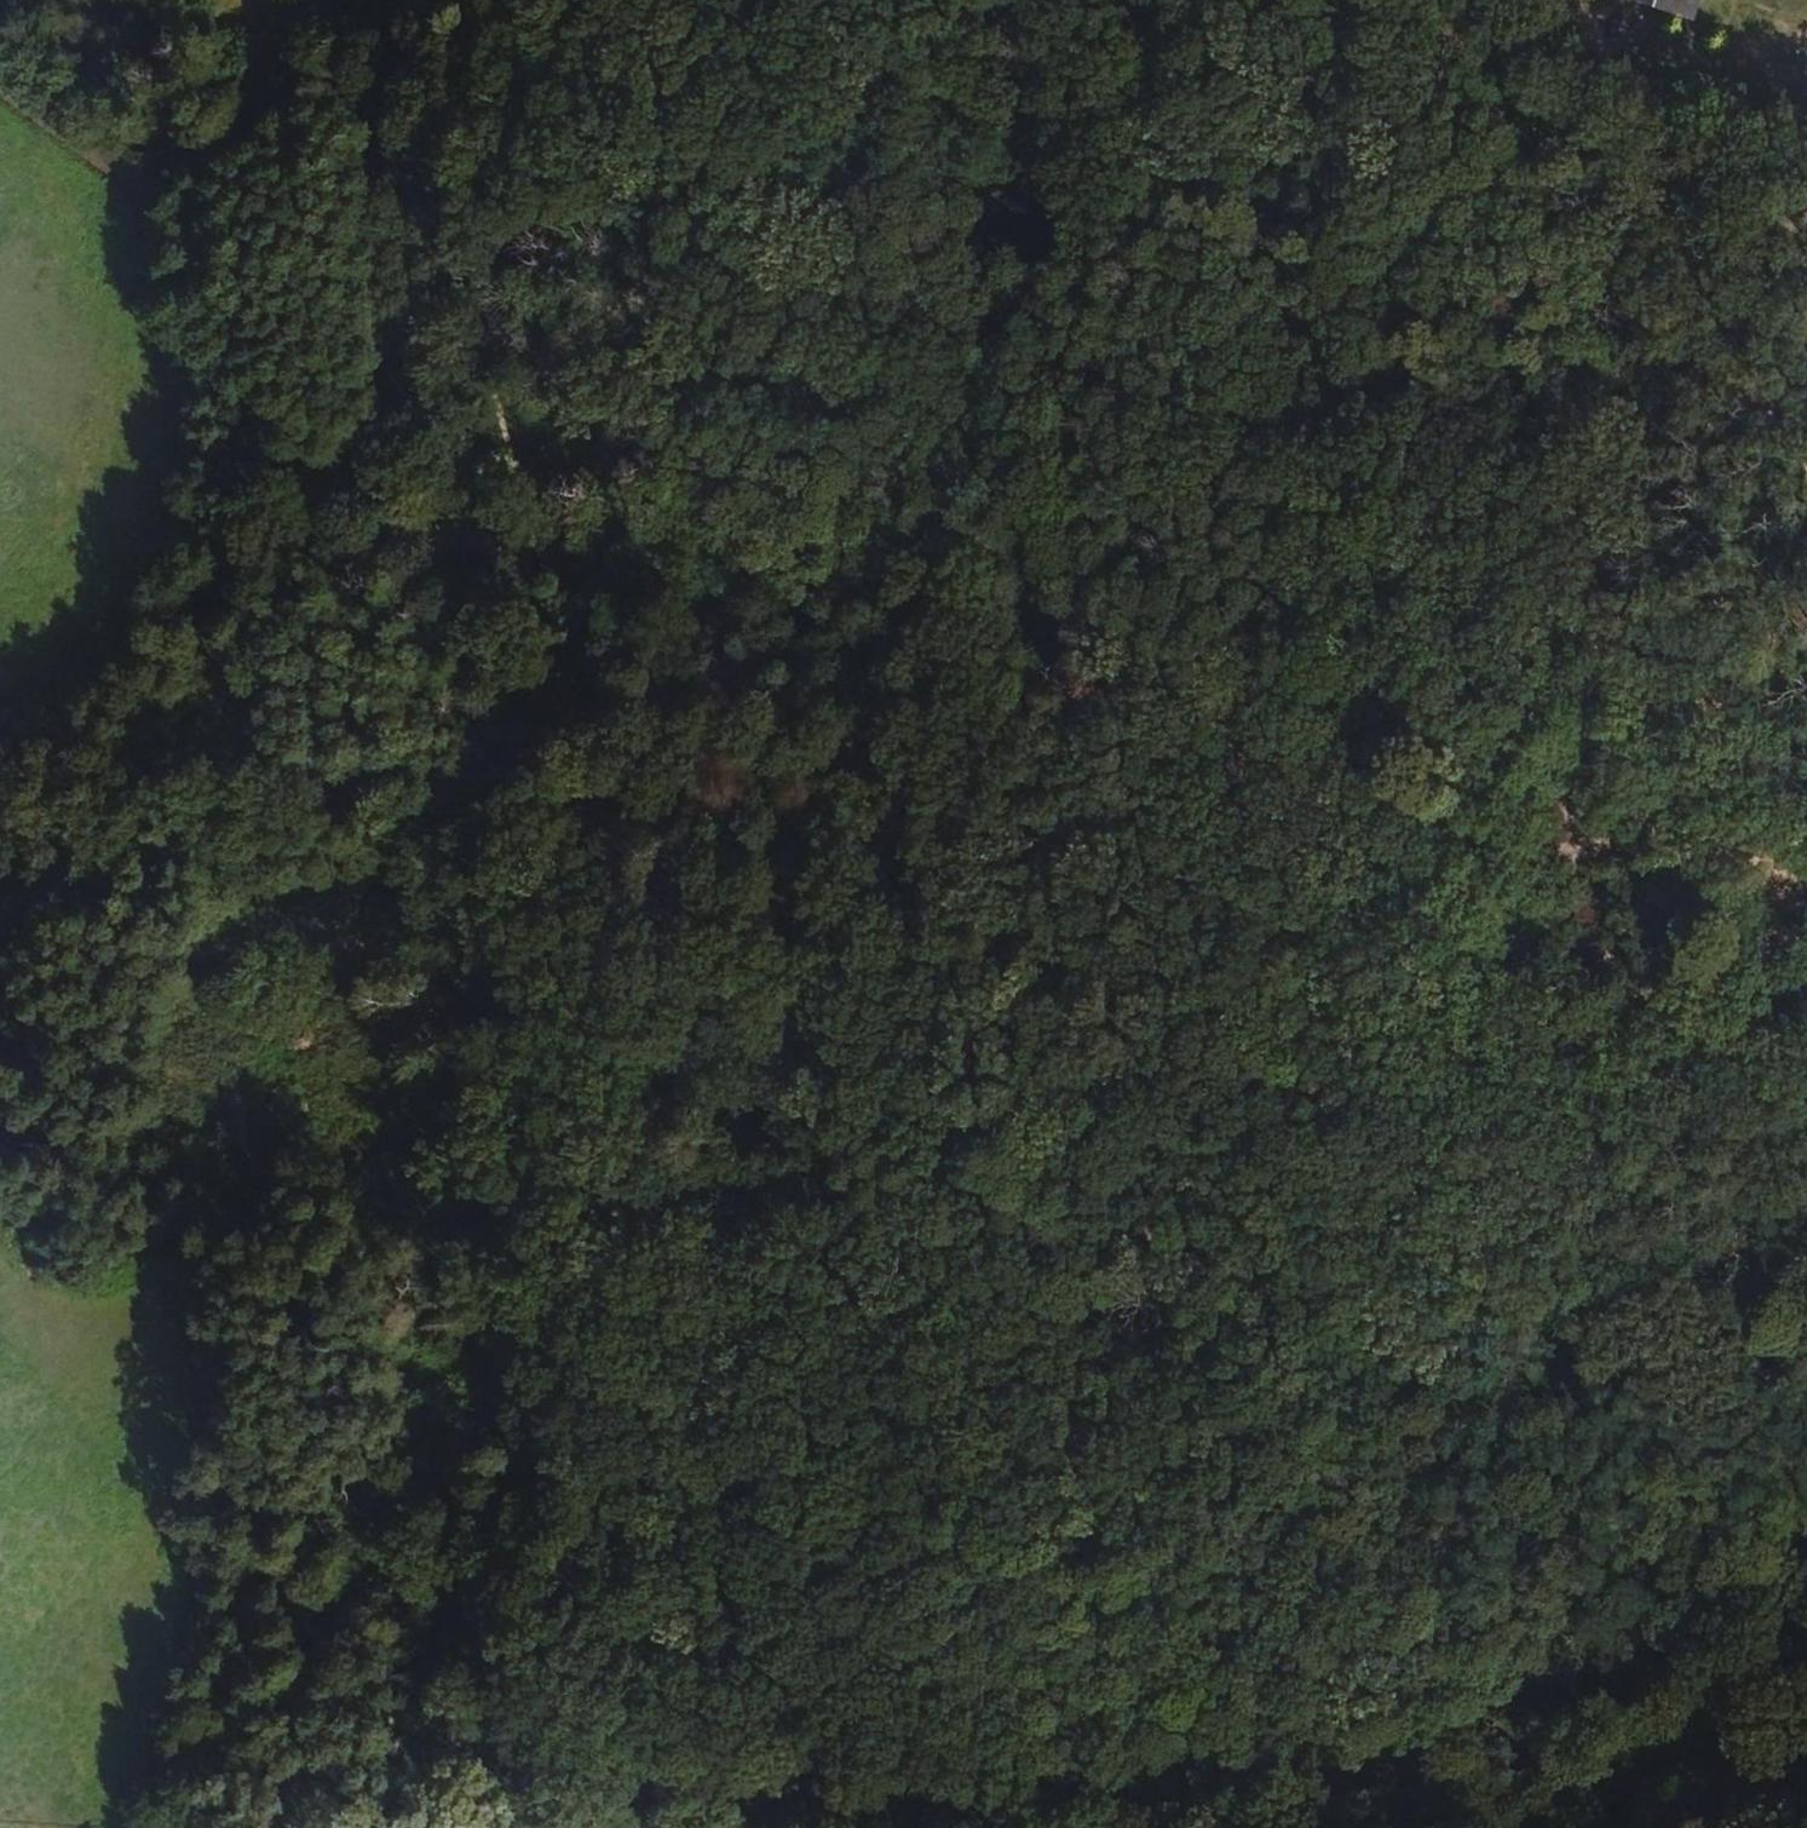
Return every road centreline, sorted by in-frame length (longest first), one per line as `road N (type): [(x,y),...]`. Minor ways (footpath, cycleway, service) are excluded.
road 1 (track): [(1628,289),(1772,416),(1806,472)]
road 2 (track): [(1586,108),(1590,170),(1628,289)]

